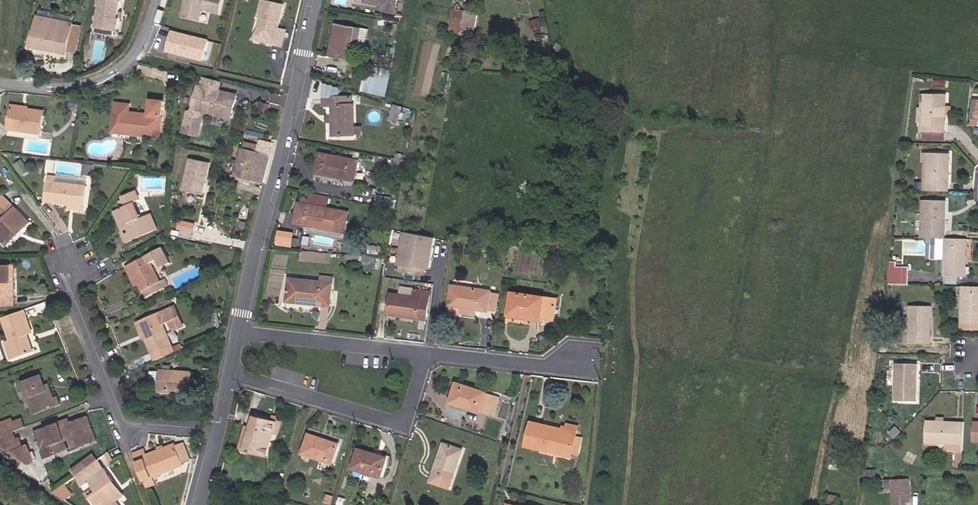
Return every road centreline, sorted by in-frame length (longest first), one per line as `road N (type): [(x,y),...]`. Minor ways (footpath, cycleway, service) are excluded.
road 1 (residential): [(241,331),(542,365),(580,357)]
road 2 (residential): [(241,331),(322,0)]
road 3 (residential): [(218,430),(127,422),(75,287)]
road 4 (residential): [(160,0),(147,39),(120,76),(73,89),(0,82)]

